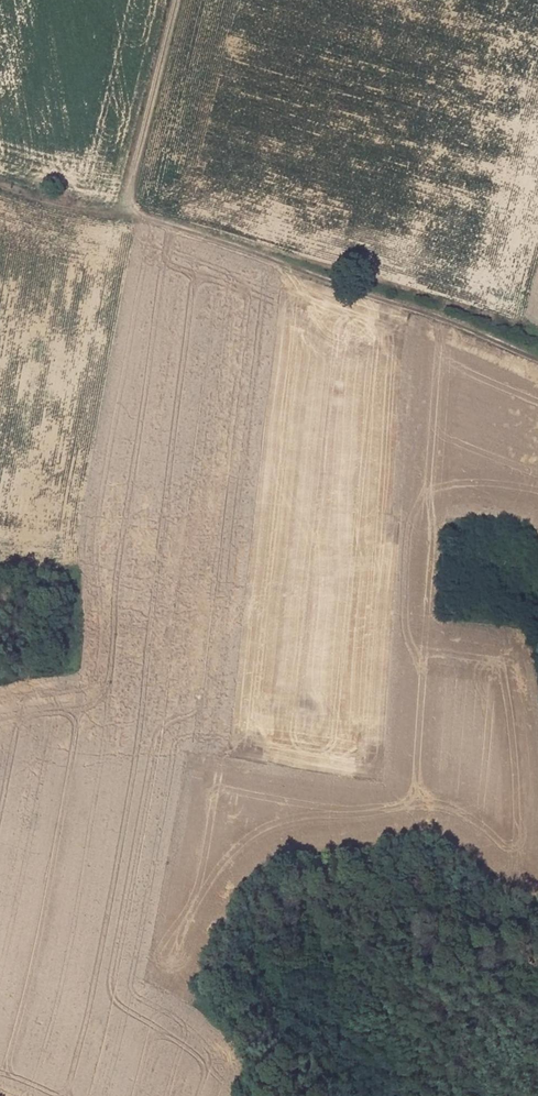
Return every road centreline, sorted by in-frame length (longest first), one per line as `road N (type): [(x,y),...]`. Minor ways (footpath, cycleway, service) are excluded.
road 1 (track): [(174,0),(130,213),(537,358)]

